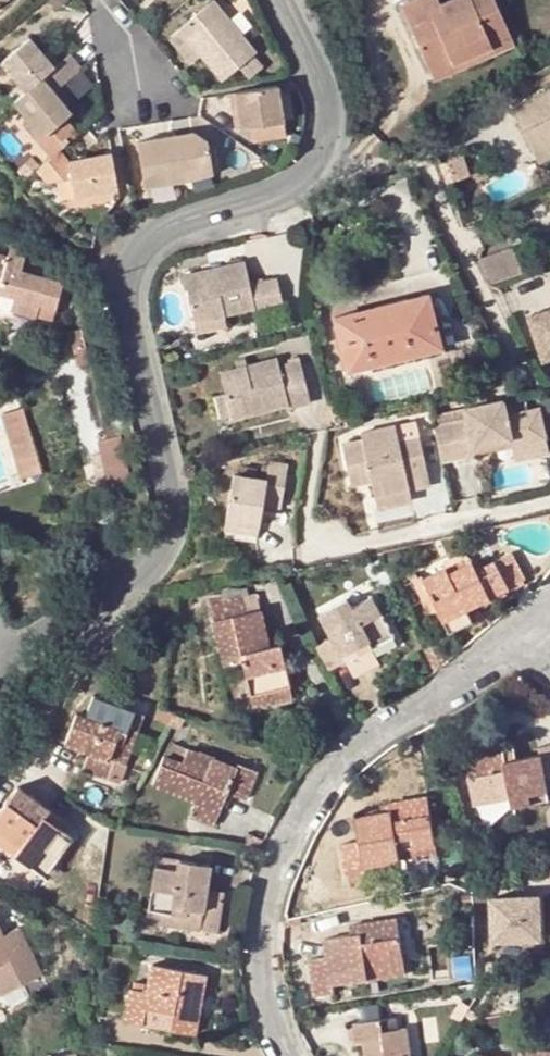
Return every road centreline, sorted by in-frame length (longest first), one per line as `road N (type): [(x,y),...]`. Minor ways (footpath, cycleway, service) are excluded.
road 1 (residential): [(284,0),(332,104),(329,158),(306,189),(255,215),(156,237),(134,275),(141,351),(169,458),(162,548),(0,675)]
road 2 (residential): [(549,663),(534,649),(437,690),(349,759),(273,879),(271,959),(298,1055)]

